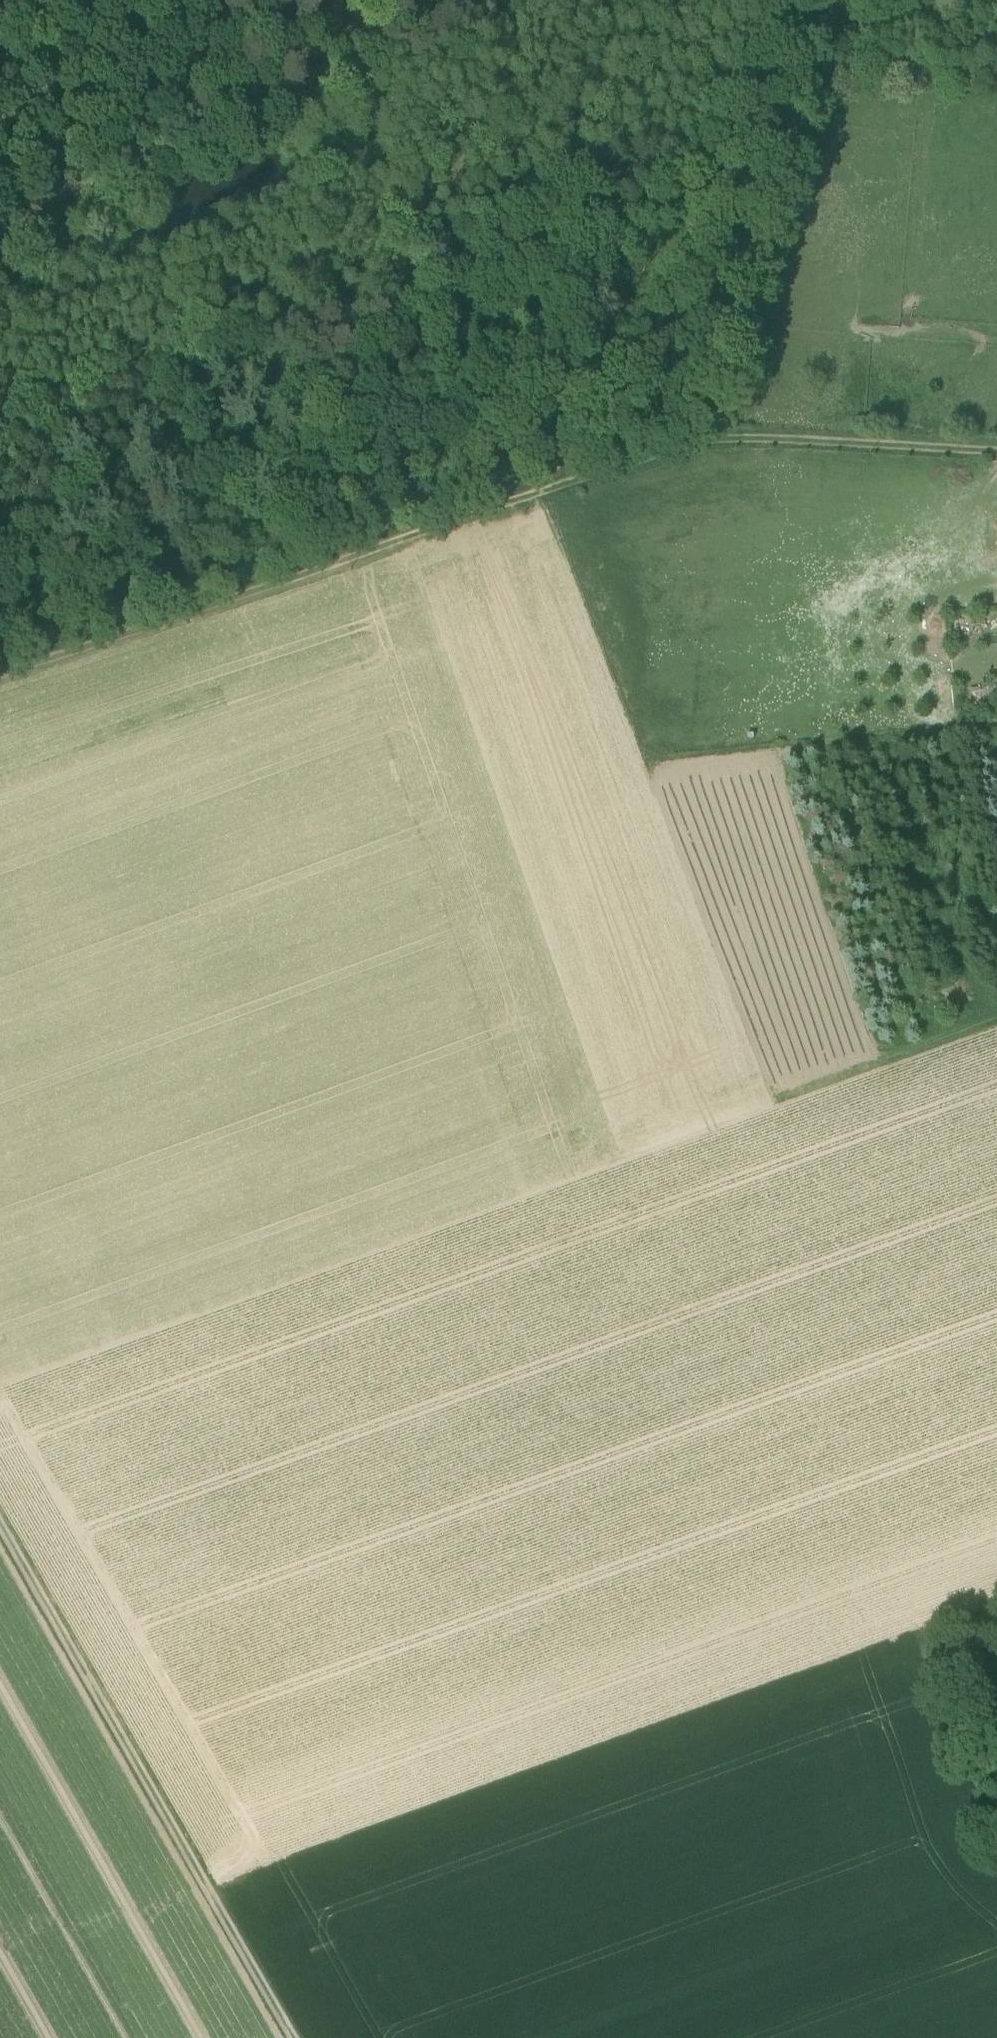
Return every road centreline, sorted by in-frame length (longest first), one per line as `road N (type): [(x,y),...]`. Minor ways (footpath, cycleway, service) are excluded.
road 1 (track): [(996,453),(760,437),(710,443),(0,676)]
road 2 (track): [(291,2037),(0,1525)]

